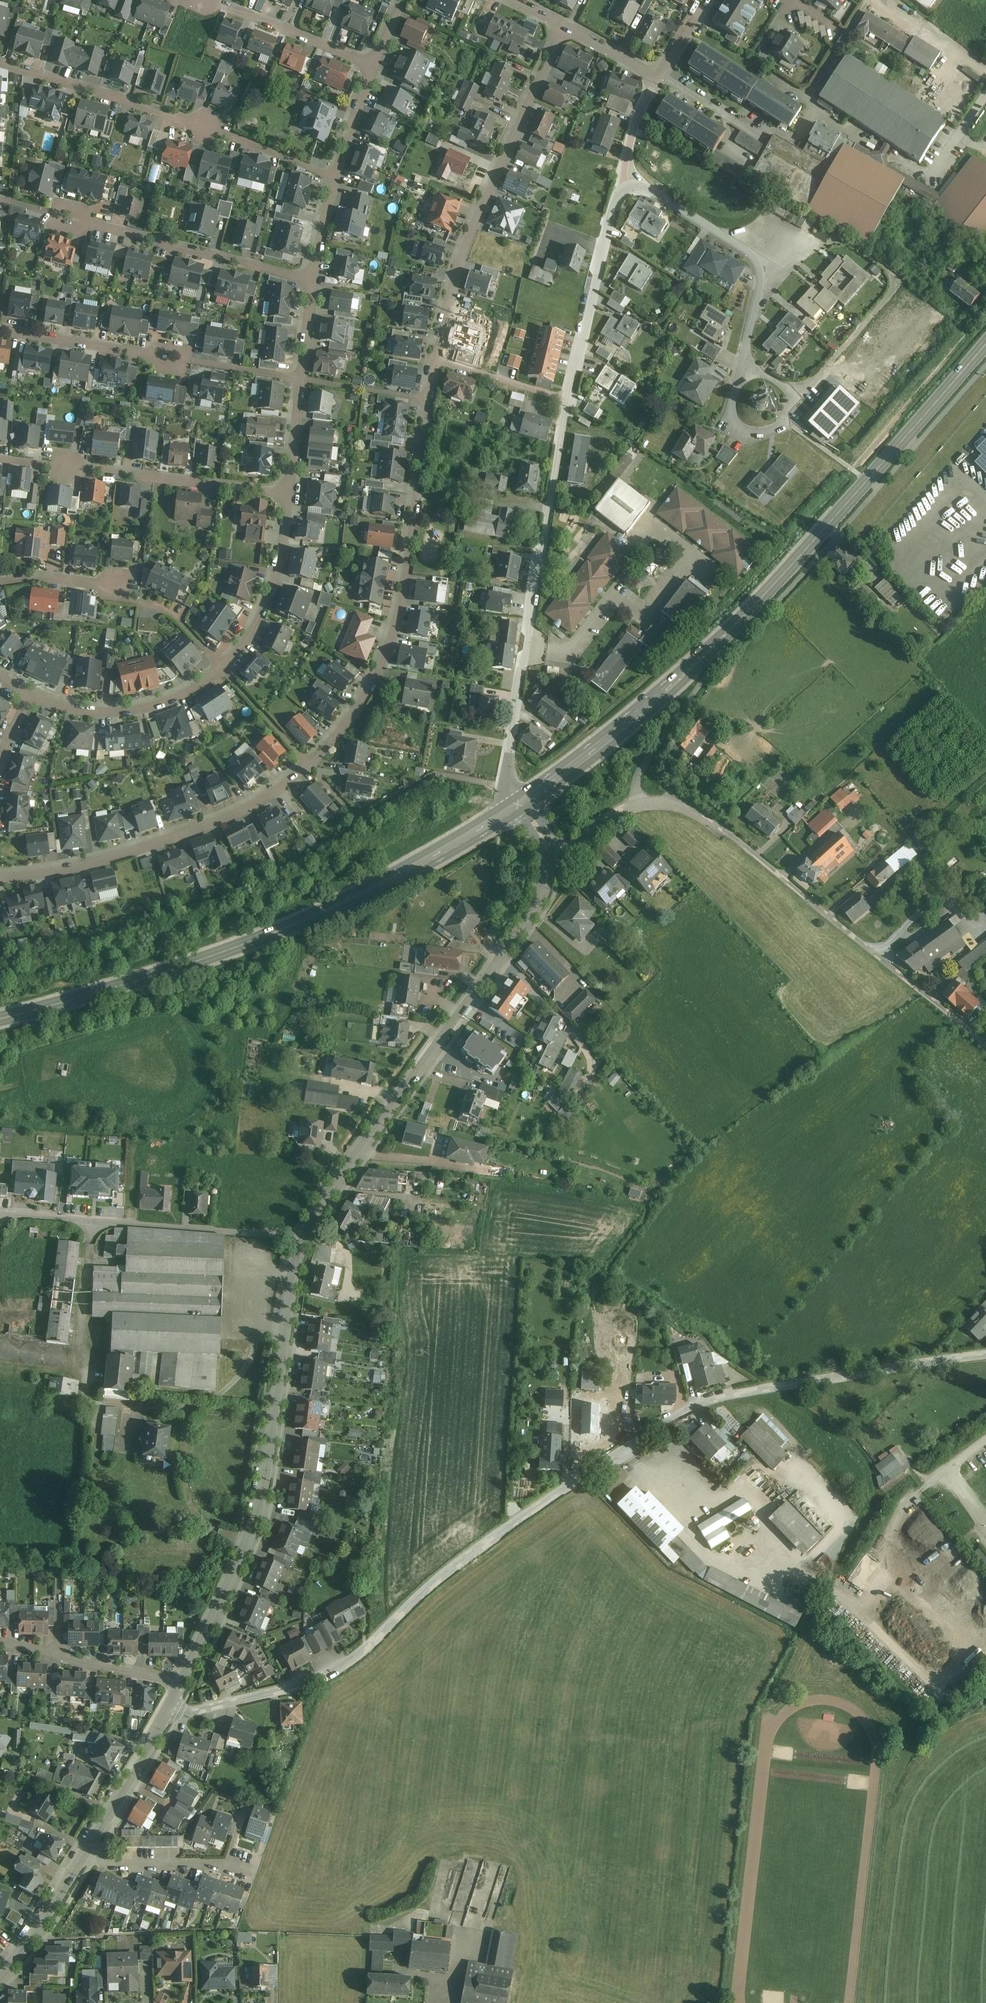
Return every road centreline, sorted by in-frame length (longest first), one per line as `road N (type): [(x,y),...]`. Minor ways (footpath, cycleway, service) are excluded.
road 1 (residential): [(985,1354),(691,1408),(526,1515),(333,1673),(168,1711)]
road 2 (secondary): [(519,804),(749,611),(985,342)]
road 3 (secondary): [(0,1017),(300,923),(519,804)]
road 4 (residential): [(547,853),(640,805),(690,809),(985,1046)]
road 5 (residential): [(304,1234),(257,1516),(185,1681)]
road 6 (residential): [(547,853),(539,903),(304,1234)]
road 7 (residential): [(427,396),(406,568),(387,649),(348,721),(308,764)]
road 8 (residential): [(567,400),(507,777)]
road 9 (residential): [(563,27),(469,234),(434,358)]
road 10 (residential): [(0,63),(231,137),(333,179)]
road 11 (residential): [(308,764),(250,806),(206,824),(70,867),(0,877)]
road 12 (residential): [(0,200),(312,283)]
road 13 (residential): [(0,328),(302,379)]
road 14 (residential): [(0,1213),(304,1234)]
road 15 (residential): [(0,459),(290,495)]
road 16 (residential): [(624,175),(758,261),(745,376)]
road 17 (residential): [(222,667),(176,618),(116,585),(0,581)]
road 18 (residential): [(507,777),(486,783),(437,774),(358,820),(308,764)]
road 19 (residential): [(624,175),(567,400)]
road 20 (residential): [(222,667),(186,693),(132,710),(82,710),(30,694)]
road 21 (residential): [(813,104),(794,141),(777,131),(756,134),(658,74)]
road 22 (residential): [(290,495),(271,589),(248,638),(222,667)]
road 23 (residential): [(375,67),(221,0)]
road 24 (residential): [(168,1711),(84,1856)]
road 25 (residential): [(84,1856),(244,1866)]
road 26 (residential): [(84,1856),(0,1976)]
road 27 (residential): [(567,400),(434,358)]
road 28 (residential): [(57,1655),(185,1681)]
road 29 (residential): [(308,764),(222,667)]
road 30 (residential): [(745,376),(727,403),(744,431),(776,427),(787,399)]
road 31 (residential): [(302,379),(427,396)]

